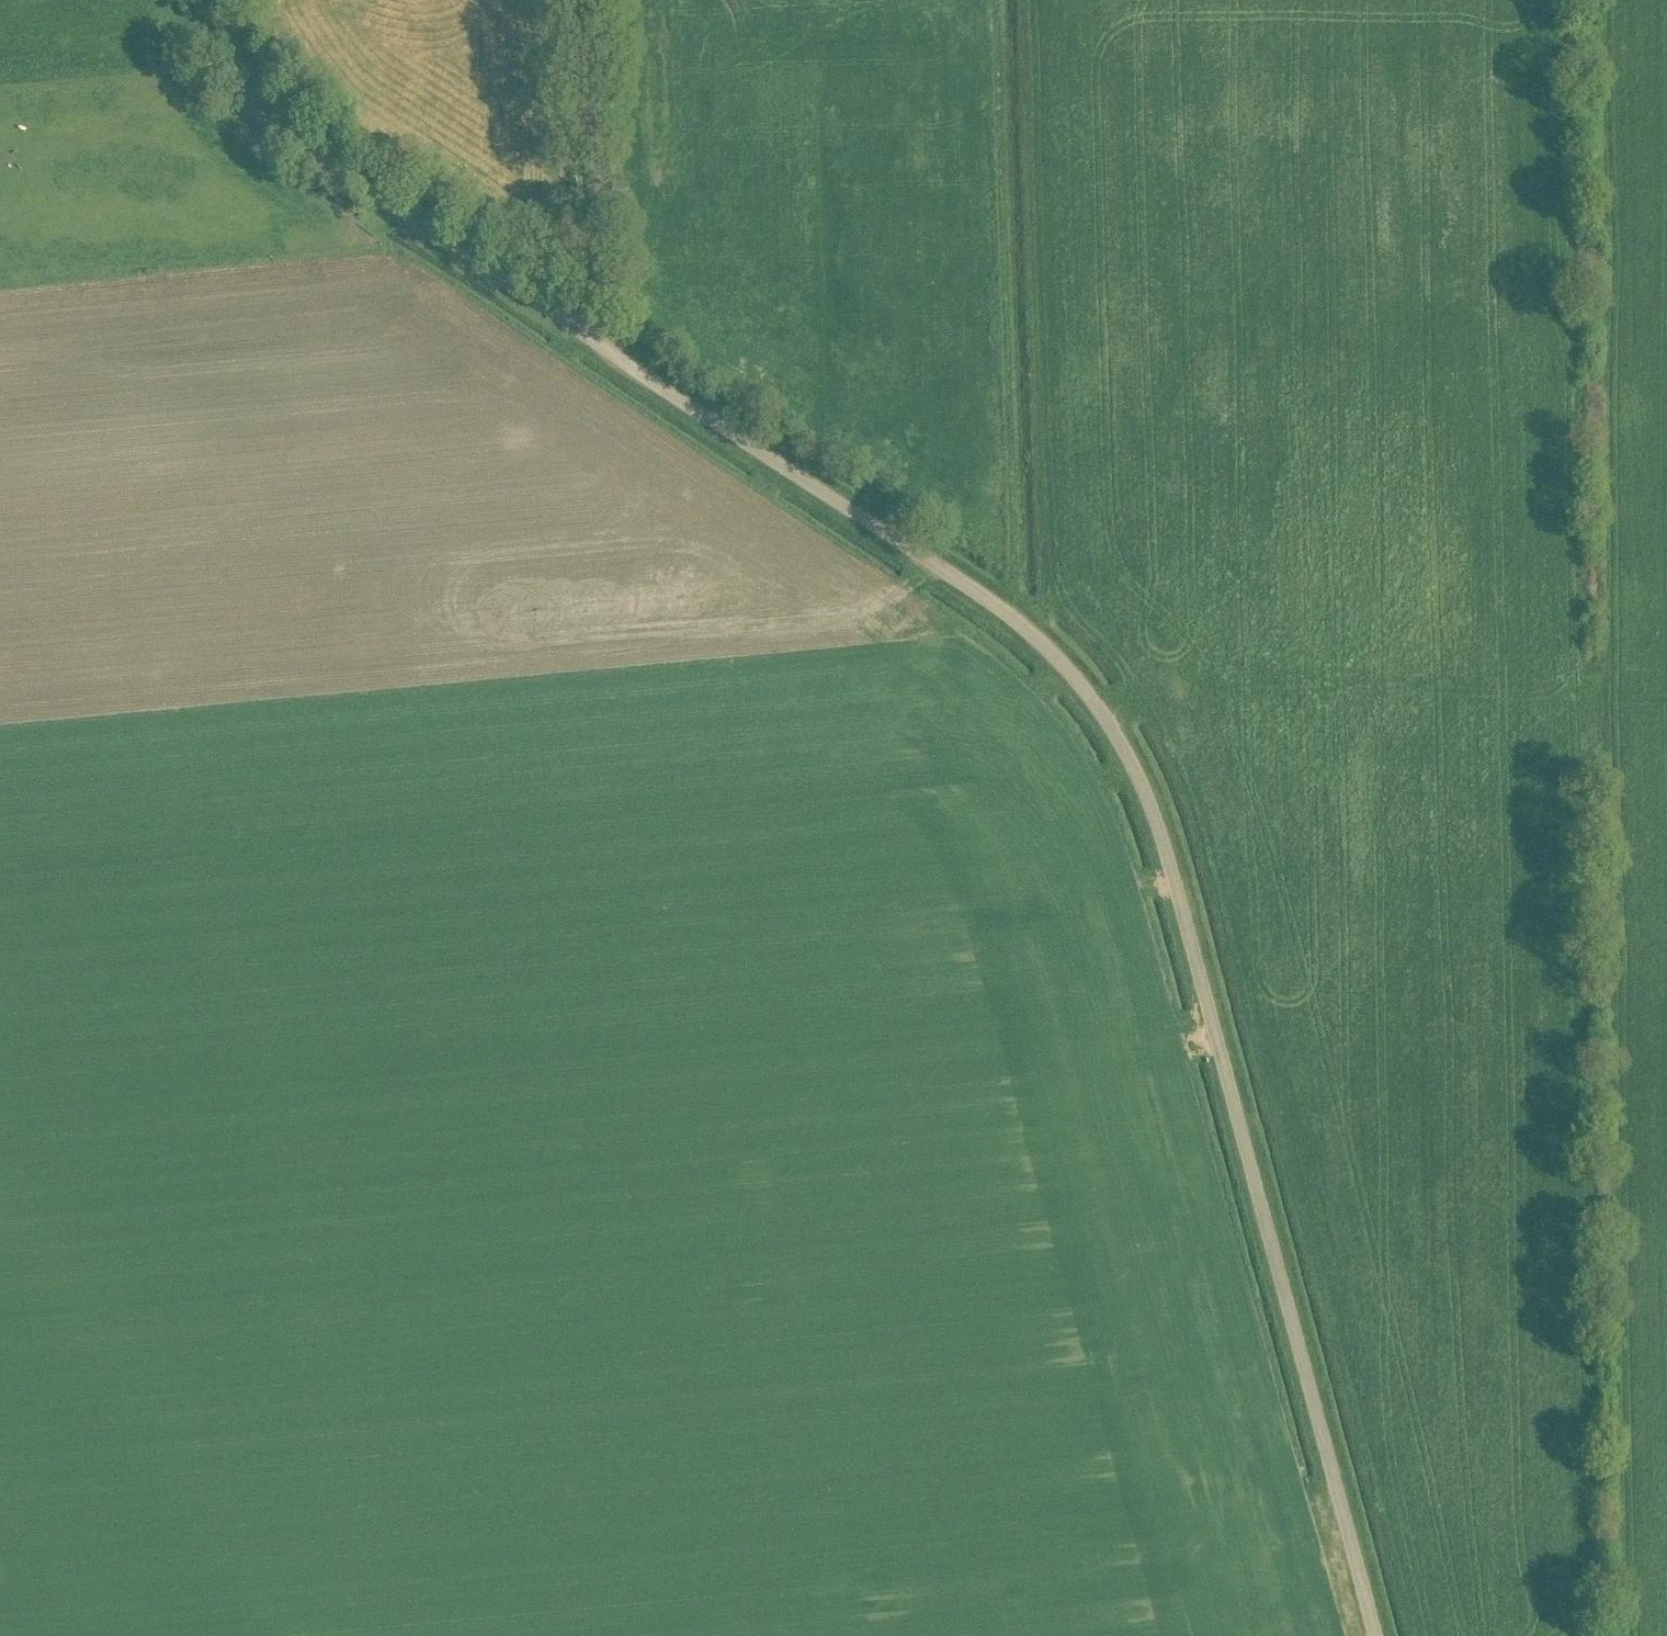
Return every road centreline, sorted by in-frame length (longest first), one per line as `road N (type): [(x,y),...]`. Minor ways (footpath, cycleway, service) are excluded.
road 1 (unclassified): [(1374,1635),(1159,827),(1091,698),(1028,630),(970,589),(285,138),(254,113),(233,73),(220,0)]
road 2 (track): [(595,343),(583,0)]

